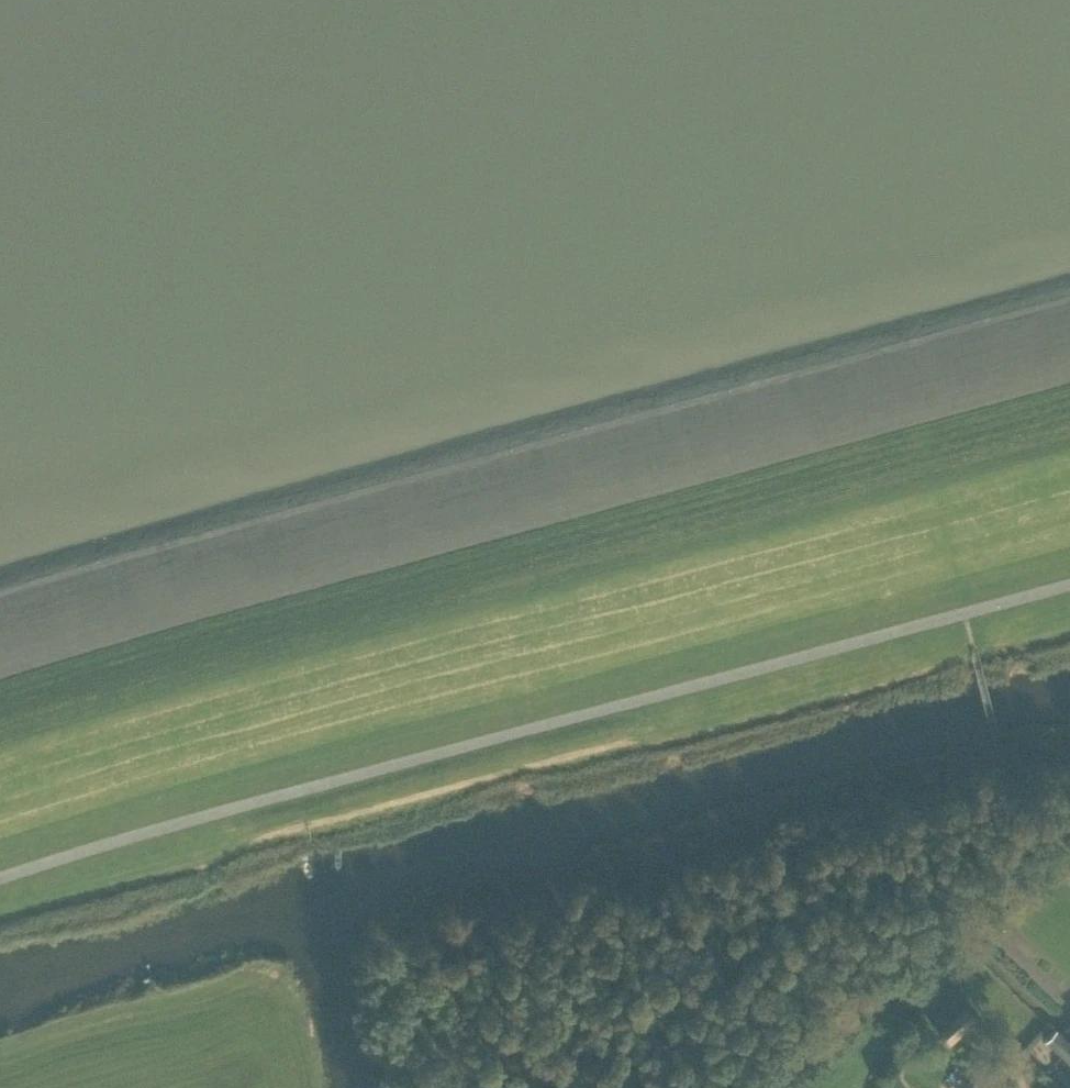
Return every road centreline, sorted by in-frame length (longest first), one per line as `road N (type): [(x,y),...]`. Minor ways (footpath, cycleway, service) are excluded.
road 1 (track): [(0,668),(1069,371)]

